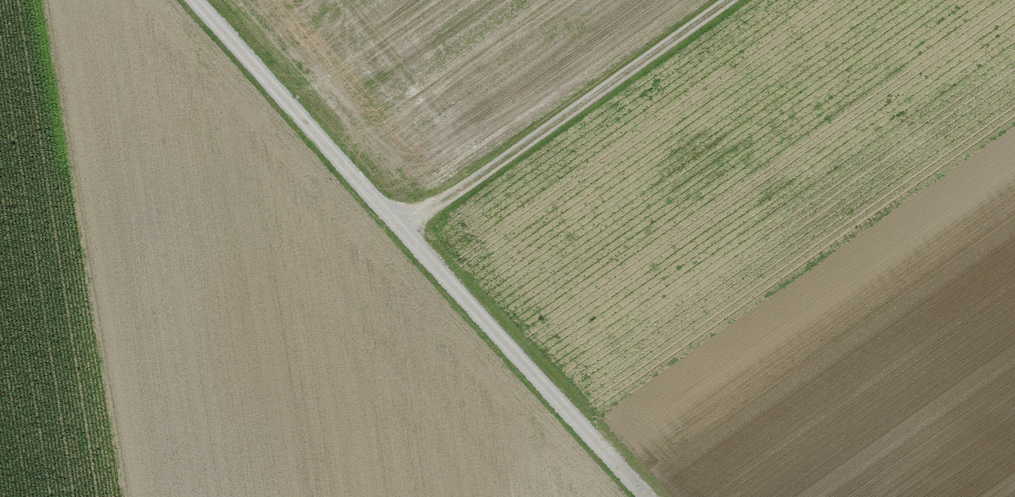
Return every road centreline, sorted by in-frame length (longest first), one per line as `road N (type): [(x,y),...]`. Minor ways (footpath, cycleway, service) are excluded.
road 1 (track): [(196,0),(643,496)]
road 2 (track): [(403,228),(731,0)]

